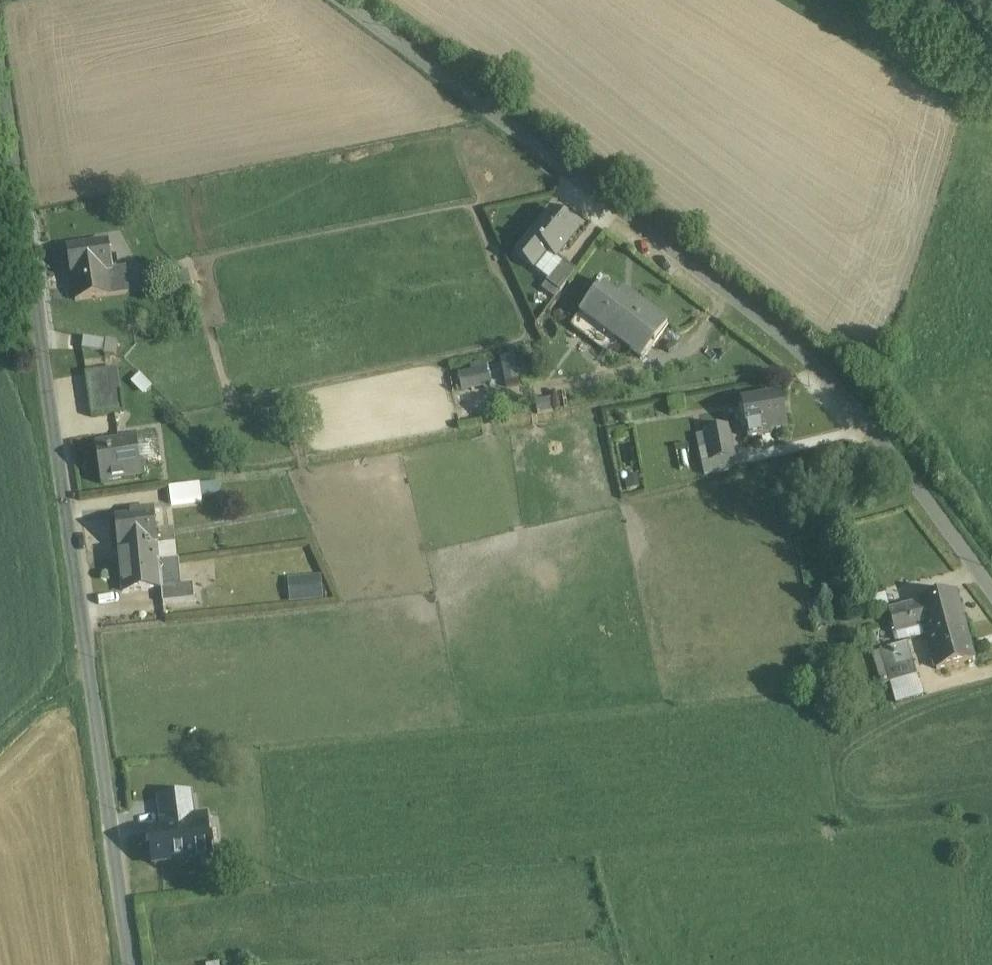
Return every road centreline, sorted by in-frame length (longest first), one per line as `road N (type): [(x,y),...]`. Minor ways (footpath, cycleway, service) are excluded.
road 1 (unclassified): [(138,964),(0,65)]
road 2 (unclassified): [(991,600),(782,337),(351,0)]

